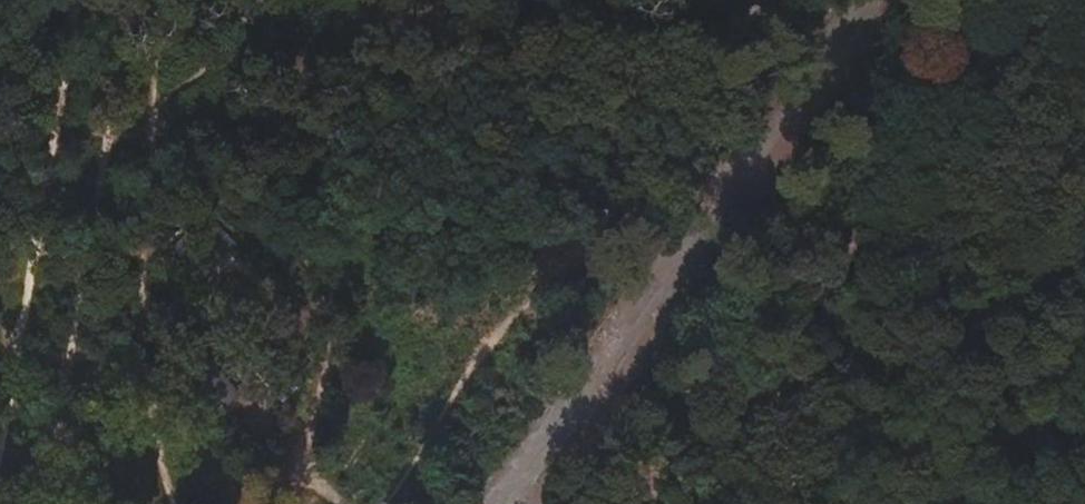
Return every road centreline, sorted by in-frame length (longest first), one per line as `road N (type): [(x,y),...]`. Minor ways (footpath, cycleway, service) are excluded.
road 1 (track): [(84,0),(27,348)]
road 2 (track): [(27,348),(0,489)]

